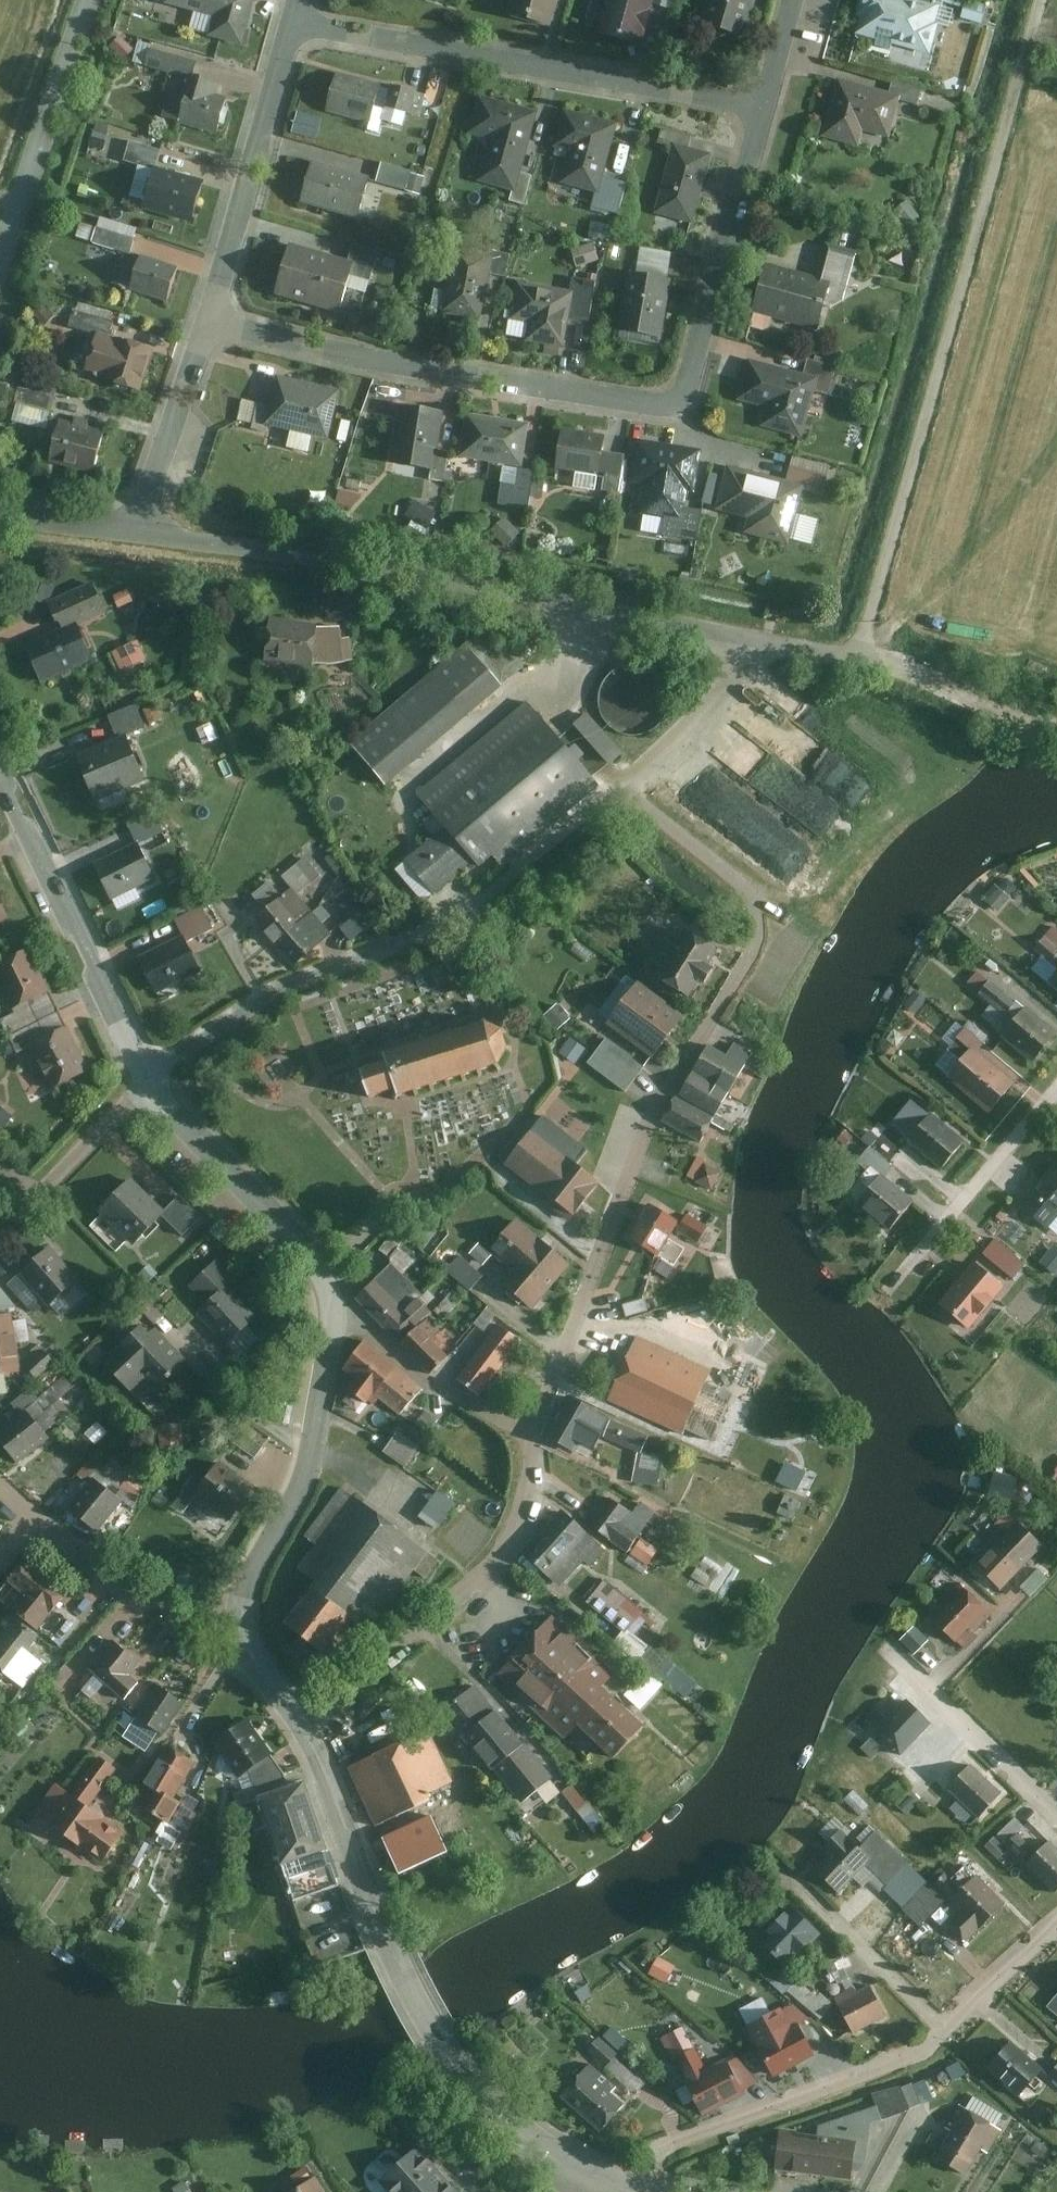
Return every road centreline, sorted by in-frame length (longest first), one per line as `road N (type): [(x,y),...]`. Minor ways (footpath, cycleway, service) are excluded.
road 1 (residential): [(212,317),(415,369),(668,404),(682,395),(766,108)]
road 2 (residential): [(536,1436),(660,1110),(759,947),(755,900),(621,786)]
road 3 (residential): [(153,1079),(270,996),(457,919),(621,786)]
road 4 (residential): [(294,24),(766,108)]
road 5 (tertiary): [(603,2179),(520,2130),(472,2082),(430,2020),(357,1859)]
road 6 (residential): [(296,1713),(325,1705),(484,1581),(523,1516),(536,1436)]
road 7 (residential): [(948,2032),(882,2070),(670,2146),(625,2189)]
road 8 (residential): [(153,1079),(0,772)]
road 9 (residential): [(248,1634),(257,1572),(314,1444),(333,1317)]
road 10 (residential): [(212,317),(294,24)]
road 11 (residential): [(333,1317),(320,1268),(153,1079)]
road 12 (residential): [(248,1634),(185,1622),(0,1489)]
road 13 (residential): [(0,272),(90,0)]
road 14 (residential): [(948,2032),(771,1863)]
road 15 (residential): [(1056,1815),(881,1644)]
road 16 (residential): [(897,1282),(1051,1097)]
road 17 (residential): [(333,1317),(423,1378),(536,1436)]
road 18 (residential): [(139,531),(212,317)]
road 19 (residential): [(0,1241),(153,1079)]
road 20 (residential): [(621,786),(712,712),(755,647)]
road 21 (residential): [(357,1859),(323,1760),(296,1713)]
road 22 (residential): [(1056,1928),(948,2032)]
road 23 (residential): [(0,513),(139,531)]

